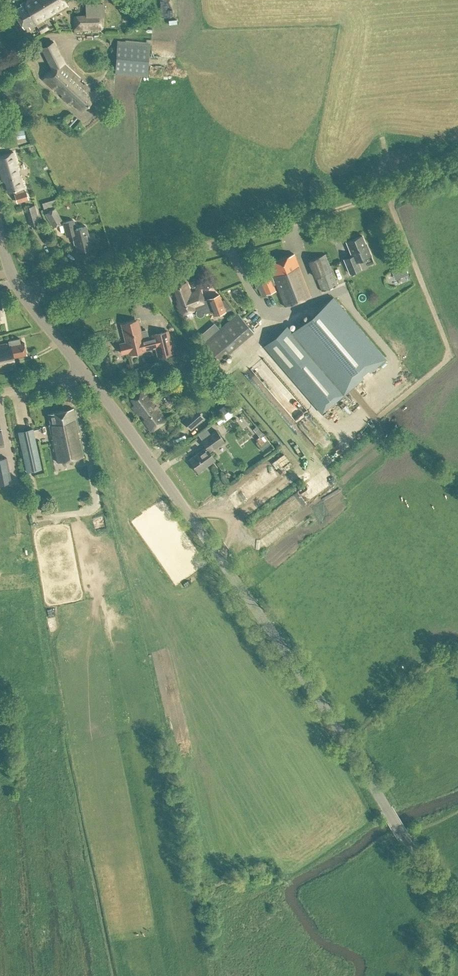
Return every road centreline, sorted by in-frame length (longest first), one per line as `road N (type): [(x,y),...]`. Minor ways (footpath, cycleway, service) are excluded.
road 1 (tertiary): [(457,903),(418,857),(213,550)]
road 2 (unclassified): [(25,299),(316,216)]
road 3 (tertiary): [(81,367),(213,550)]
road 4 (track): [(316,216),(457,166)]

